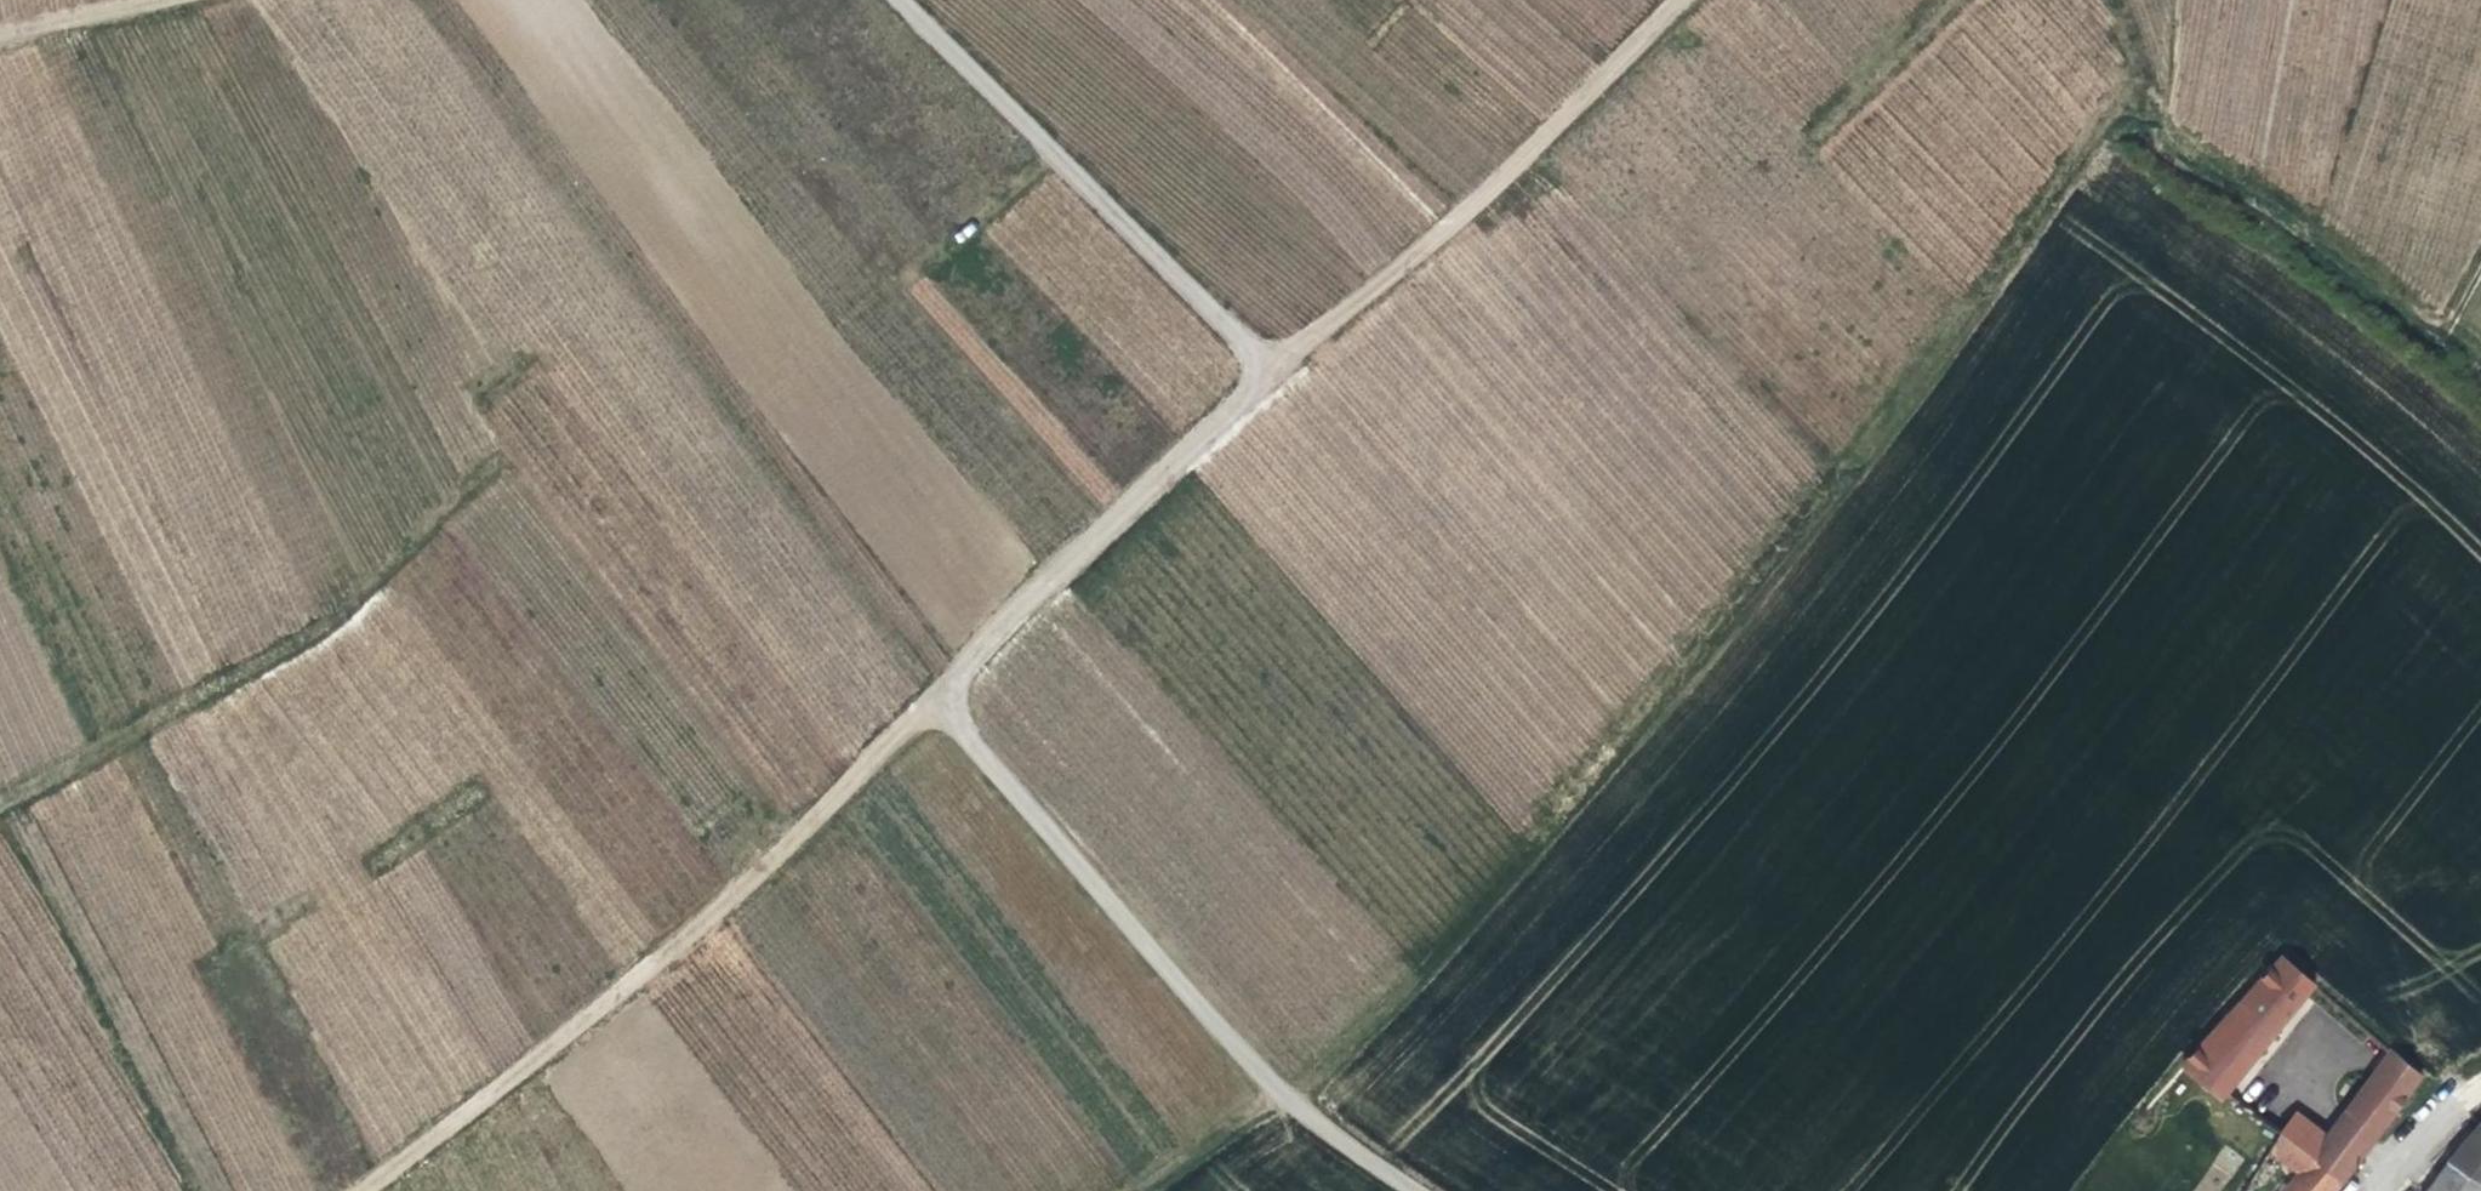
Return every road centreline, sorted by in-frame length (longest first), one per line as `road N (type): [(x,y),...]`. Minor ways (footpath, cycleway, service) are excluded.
road 1 (unclassified): [(908,0),(1277,371),(937,696),(1262,1064),(1429,1190)]
road 2 (track): [(937,696),(545,1053),(371,1190)]
road 3 (track): [(1277,371),(1681,0)]
road 4 (track): [(0,31),(145,0)]
road 5 (unclassified): [(2375,1190),(2480,1096)]

